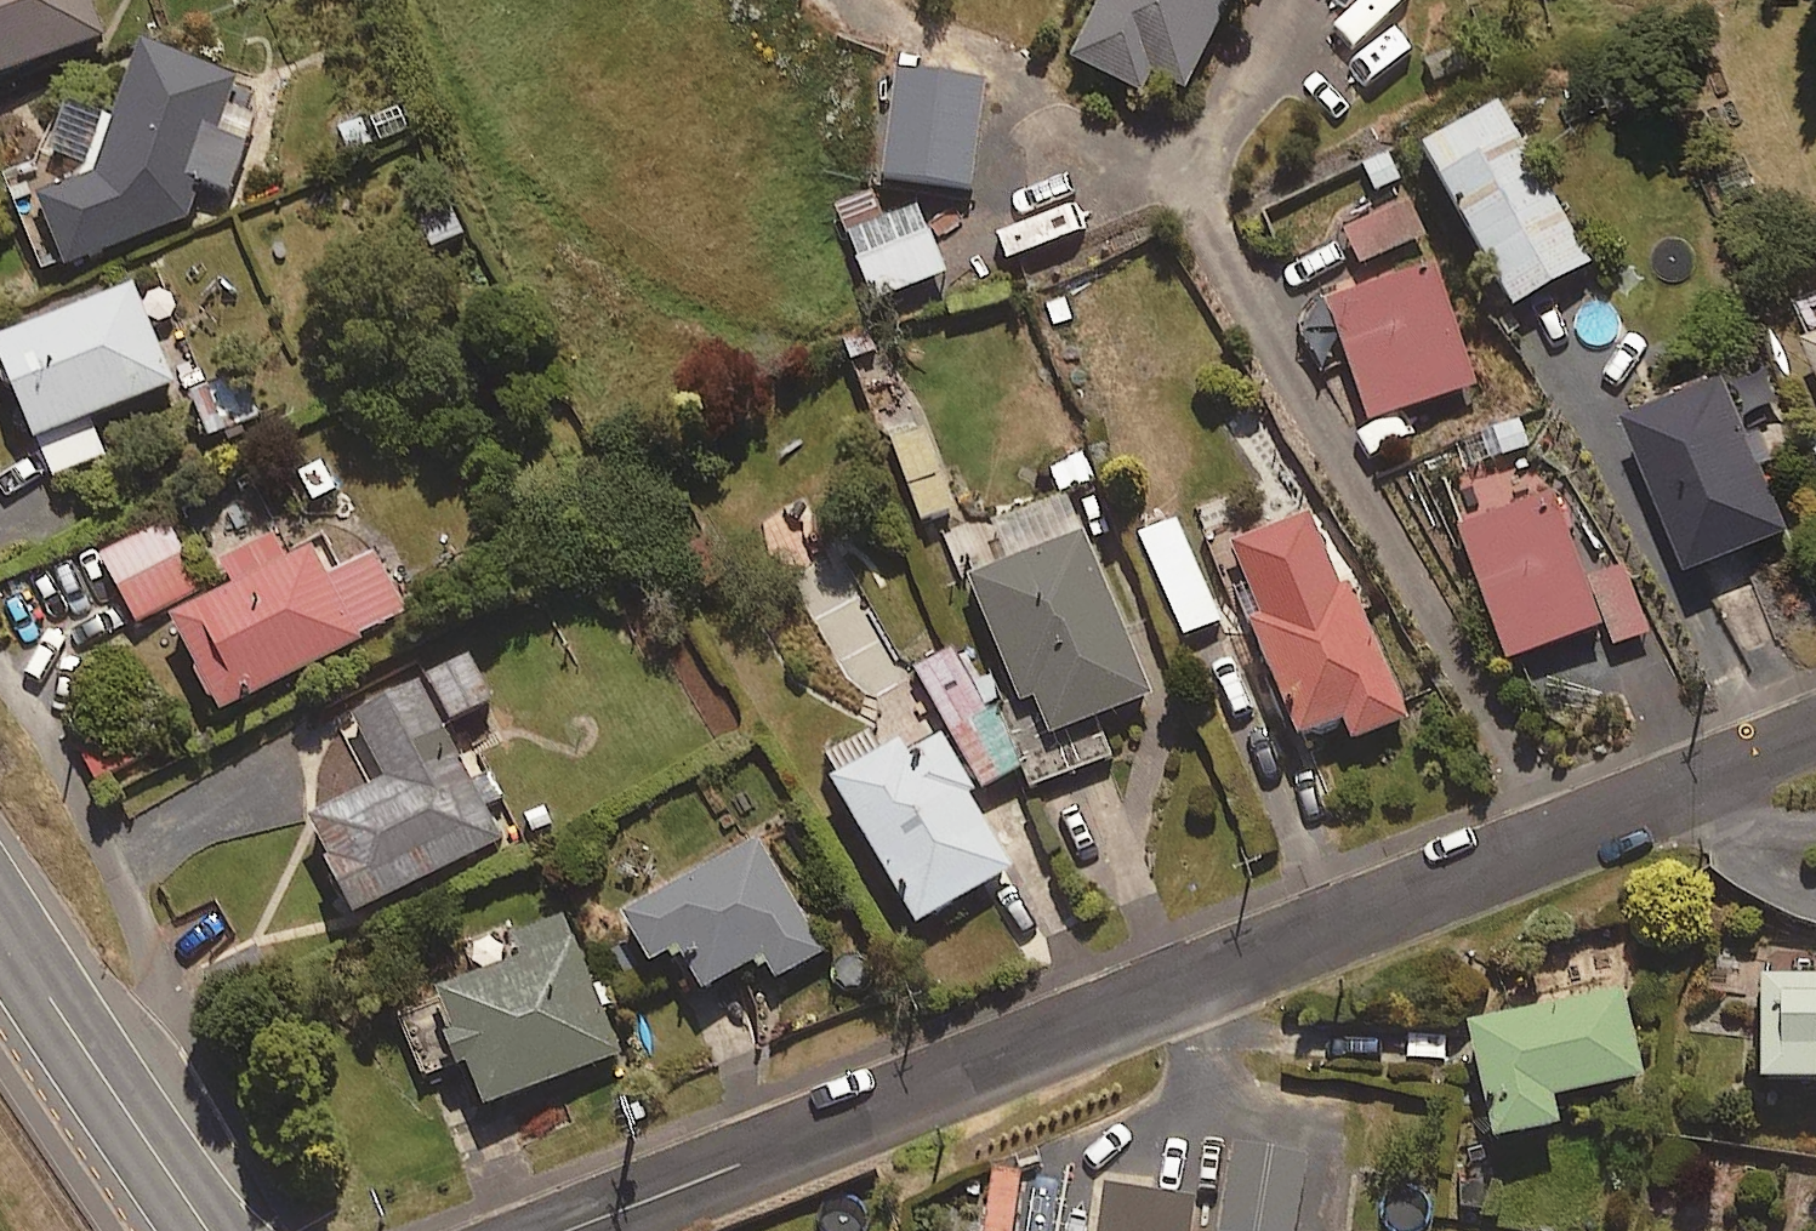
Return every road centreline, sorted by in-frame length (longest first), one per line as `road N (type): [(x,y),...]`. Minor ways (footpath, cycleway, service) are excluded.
road 1 (residential): [(1815,732),(562,1230)]
road 2 (secondary): [(0,921),(209,1230)]

